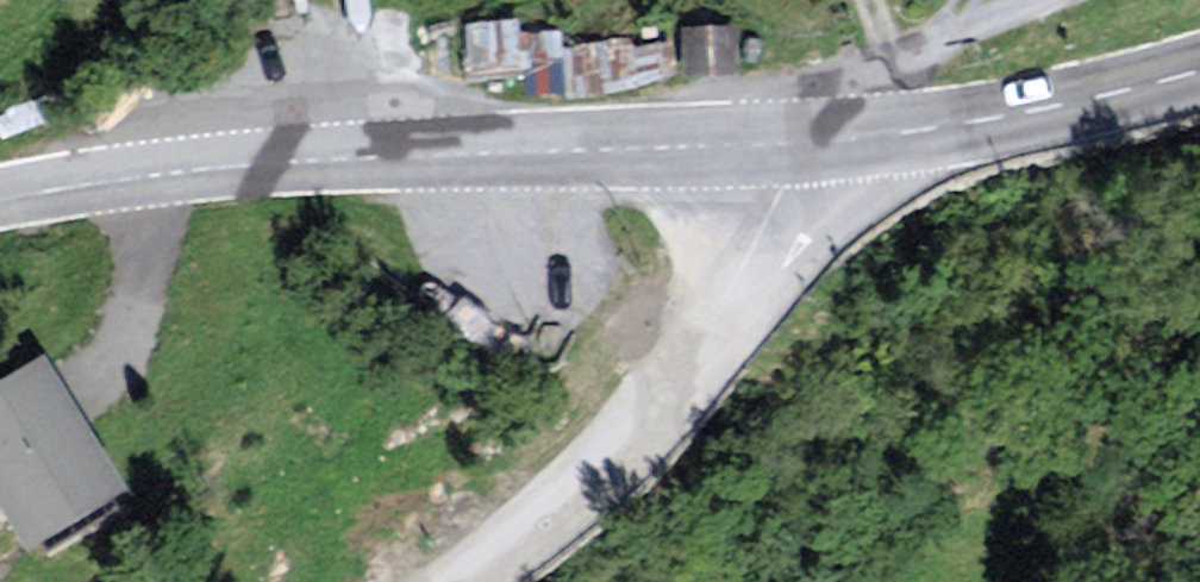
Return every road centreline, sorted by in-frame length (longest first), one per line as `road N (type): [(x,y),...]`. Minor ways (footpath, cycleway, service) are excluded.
road 1 (unclassified): [(782,144),(281,161),(0,195)]
road 2 (residential): [(782,144),(779,204),(700,363),(604,475),(466,581)]
road 3 (tertiary): [(1199,73),(968,127),(782,144)]
road 4 (track): [(1041,0),(853,82),(831,101),(819,141)]

